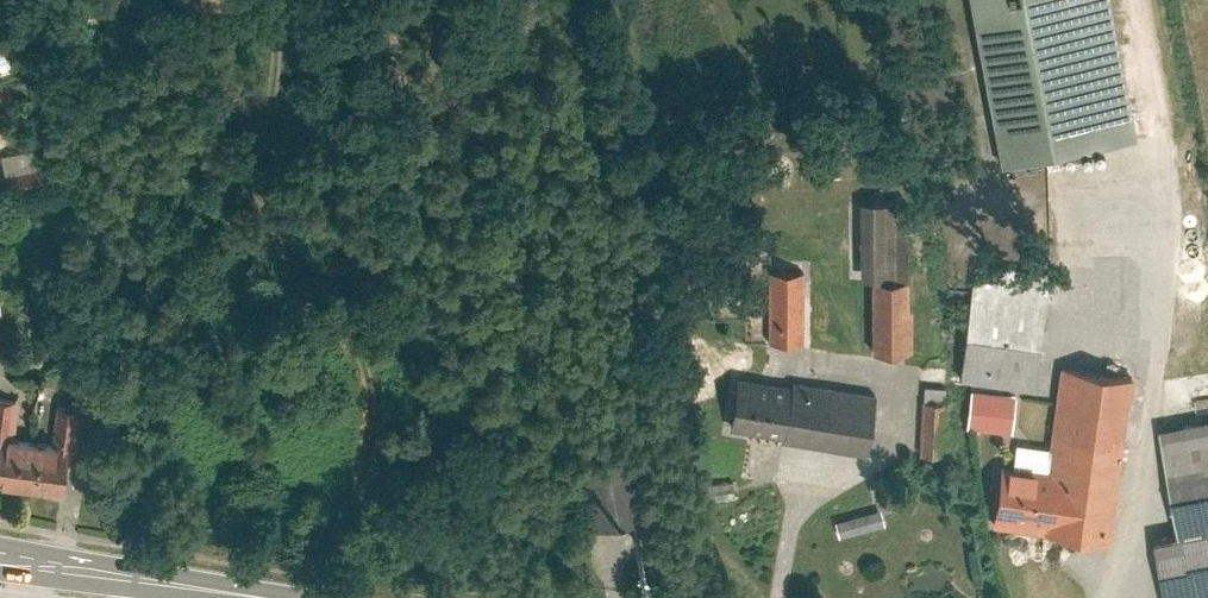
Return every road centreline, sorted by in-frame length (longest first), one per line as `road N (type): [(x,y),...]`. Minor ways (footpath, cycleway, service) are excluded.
road 1 (secondary): [(275,597),(0,557)]

